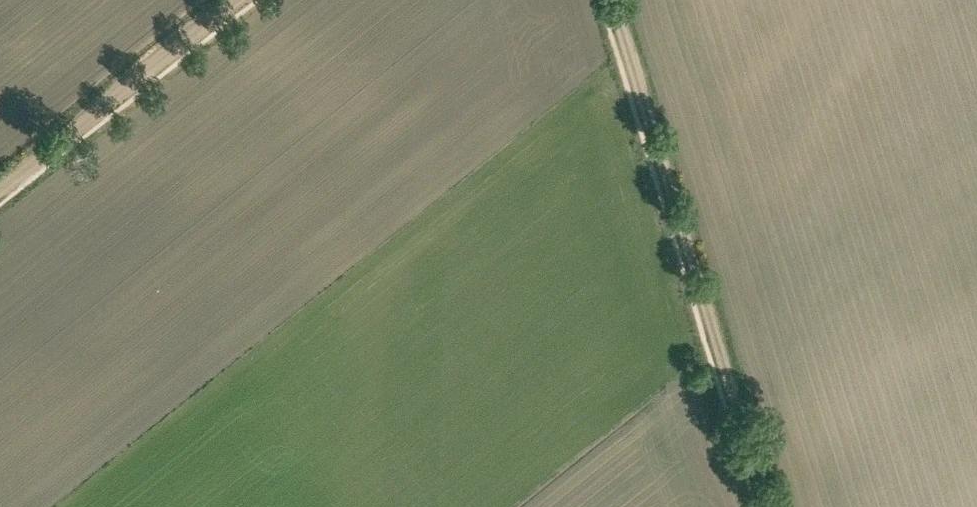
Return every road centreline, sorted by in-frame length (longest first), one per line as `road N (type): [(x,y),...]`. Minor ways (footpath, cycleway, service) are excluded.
road 1 (track): [(769,506),(612,0)]
road 2 (track): [(236,0),(0,187)]

